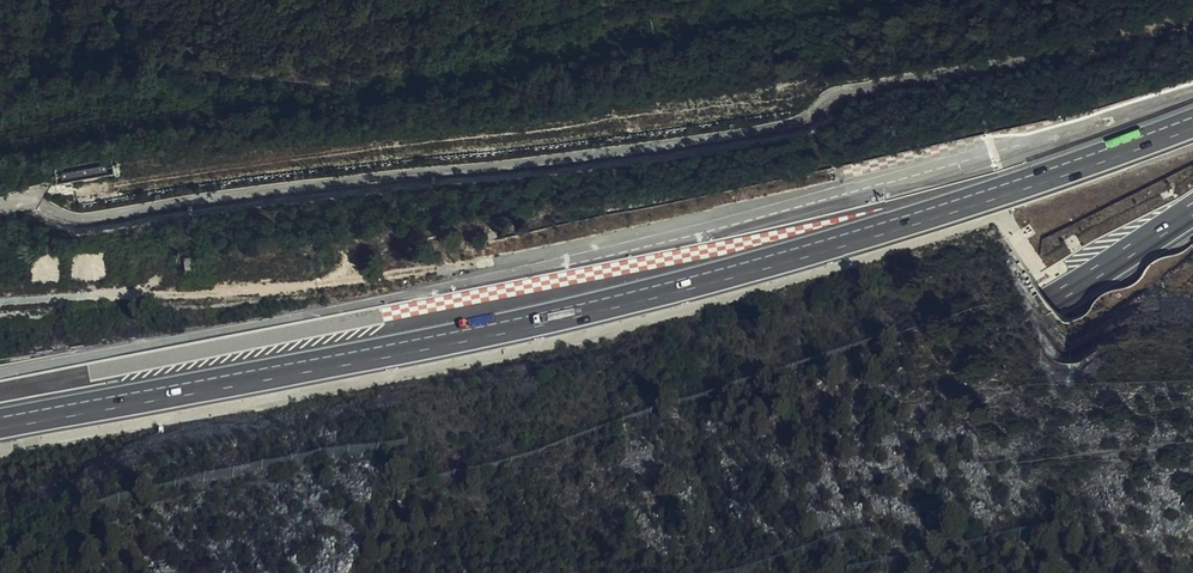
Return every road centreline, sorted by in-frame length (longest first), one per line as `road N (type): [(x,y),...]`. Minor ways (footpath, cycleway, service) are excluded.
road 1 (motorway): [(1192,124),(723,276),(466,337),(0,422)]
road 2 (motorway): [(261,572),(694,451),(865,387),(1048,304),(1192,210)]

